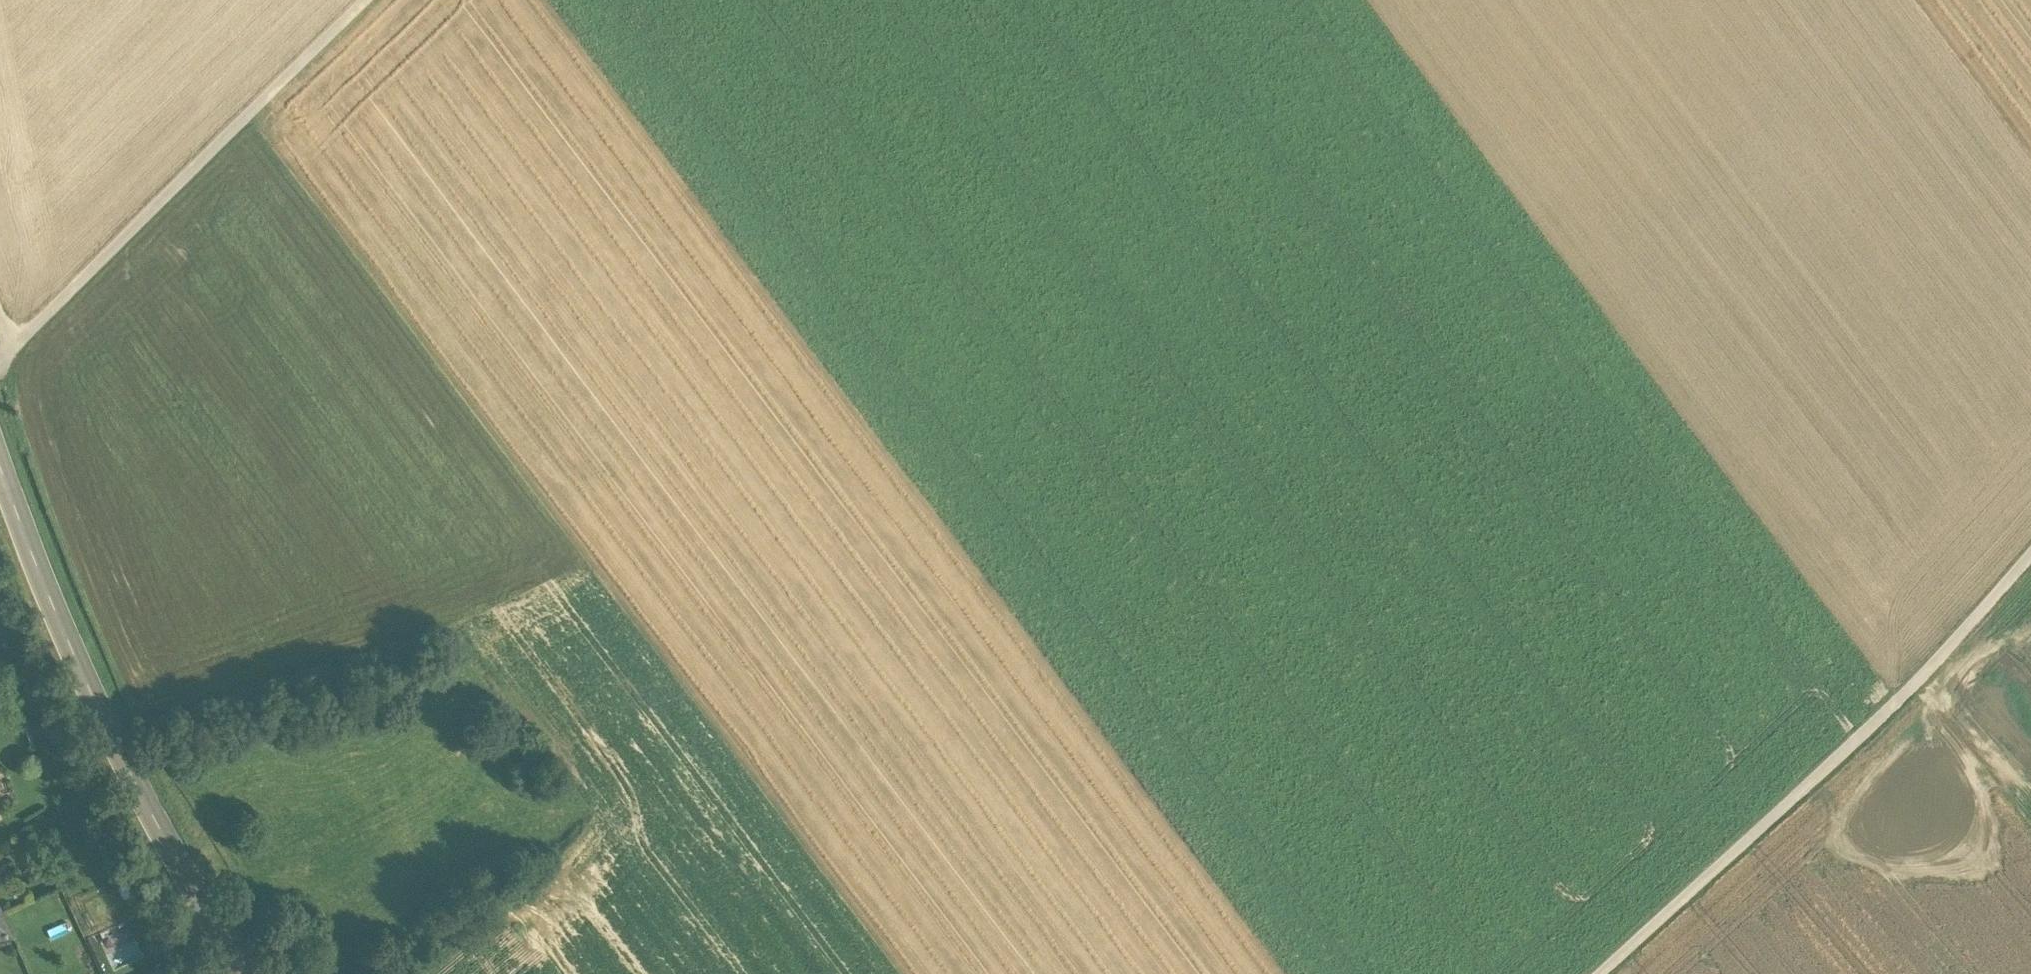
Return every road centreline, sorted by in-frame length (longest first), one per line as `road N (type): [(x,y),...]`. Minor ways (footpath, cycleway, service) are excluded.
road 1 (track): [(1598,973),(1884,717),(2030,558)]
road 2 (tertiary): [(246,973),(87,682),(0,454)]
road 3 (track): [(363,0),(0,353)]

